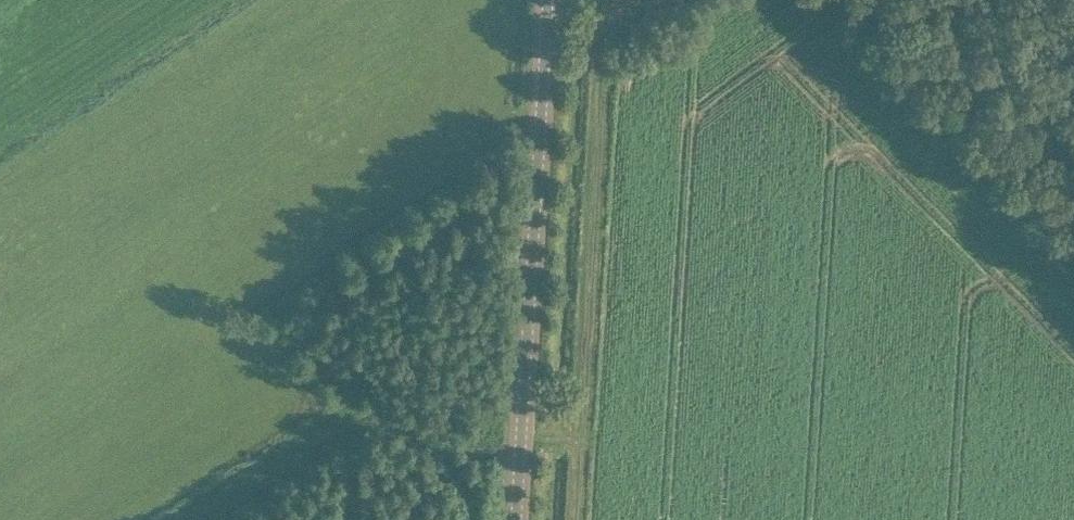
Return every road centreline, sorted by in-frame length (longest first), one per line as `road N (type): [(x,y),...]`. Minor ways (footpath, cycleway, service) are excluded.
road 1 (tertiary): [(517,519),(548,0)]

